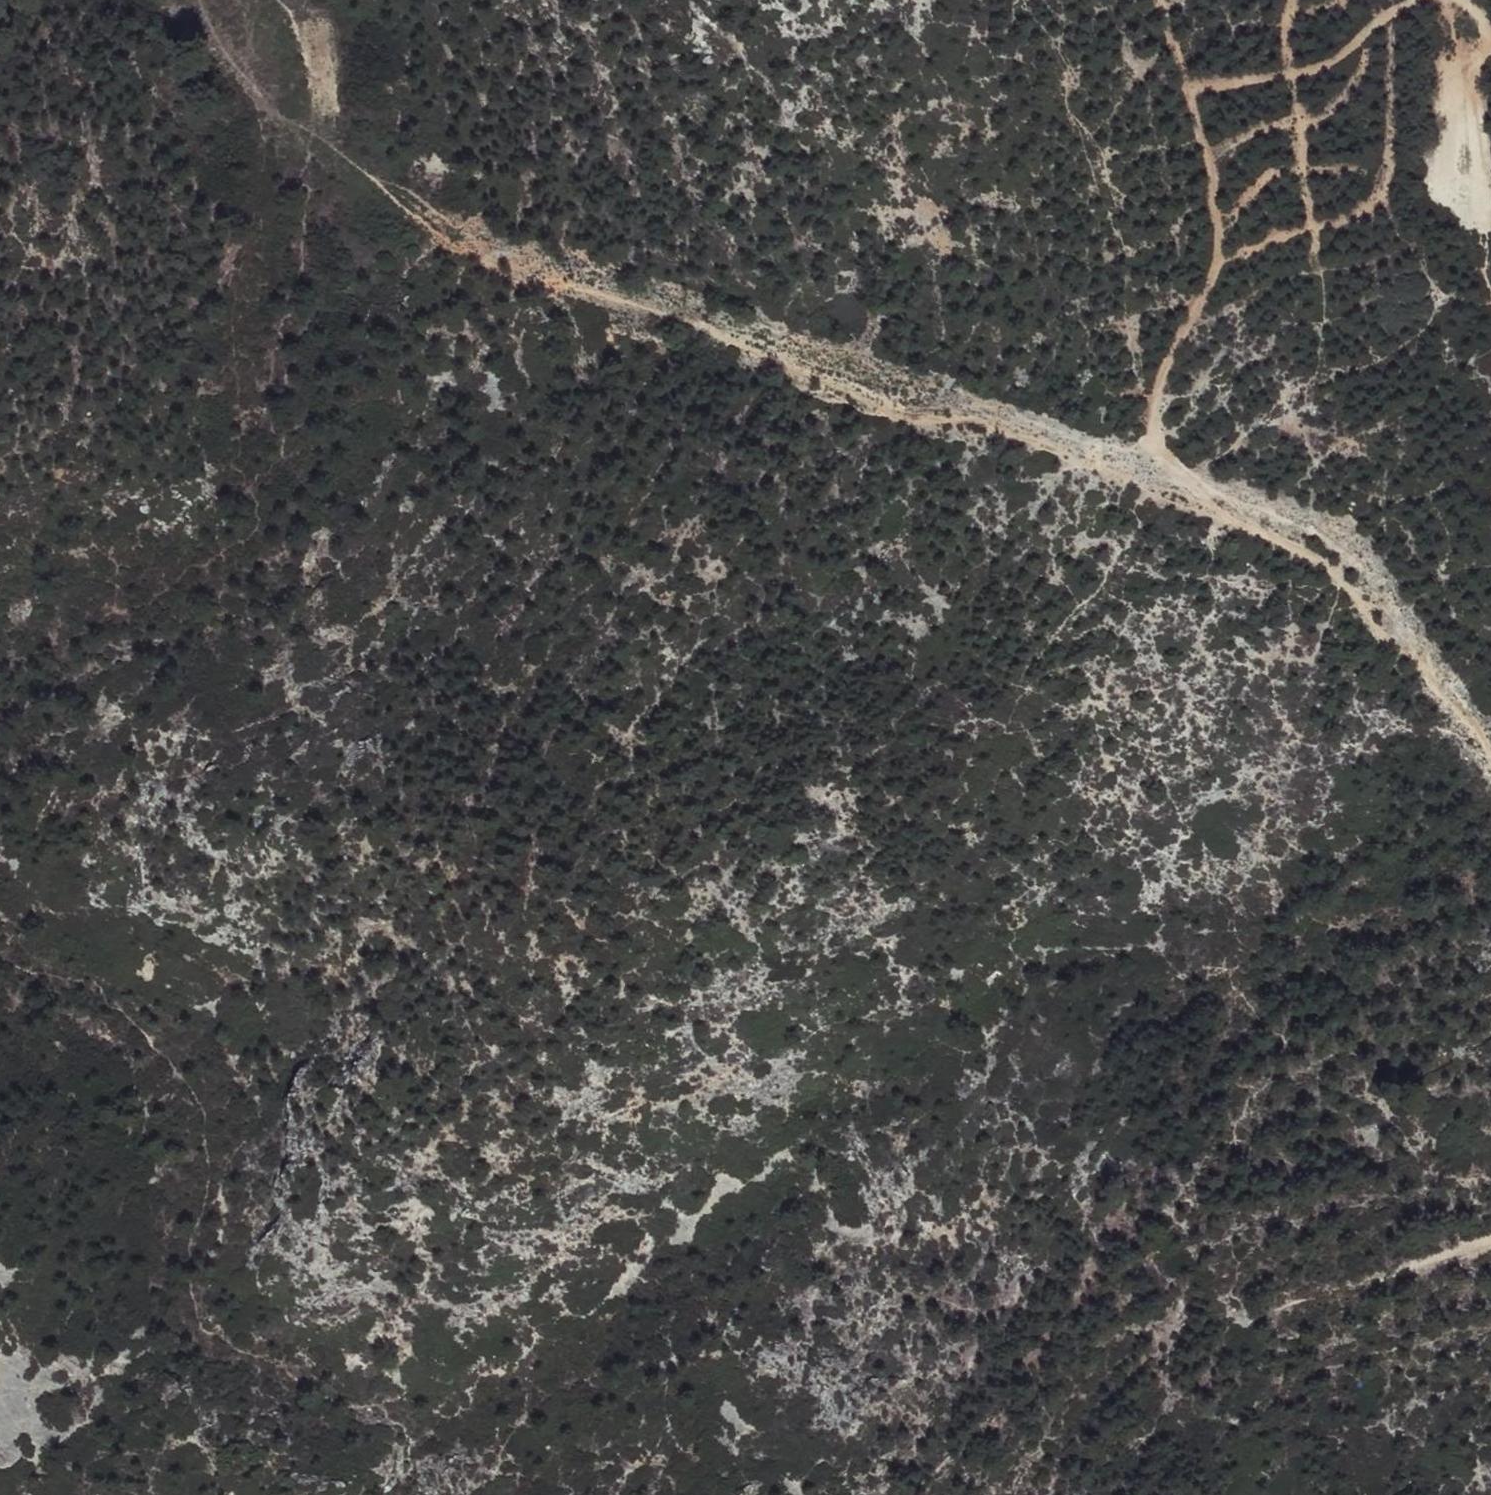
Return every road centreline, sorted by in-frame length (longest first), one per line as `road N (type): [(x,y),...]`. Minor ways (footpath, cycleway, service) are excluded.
road 1 (track): [(1218,270),(1215,193),(1157,0)]
road 2 (track): [(1185,83),(1317,70),(1341,59),(1404,0)]
road 3 (track): [(260,121),(236,62),(201,12),(211,0)]

